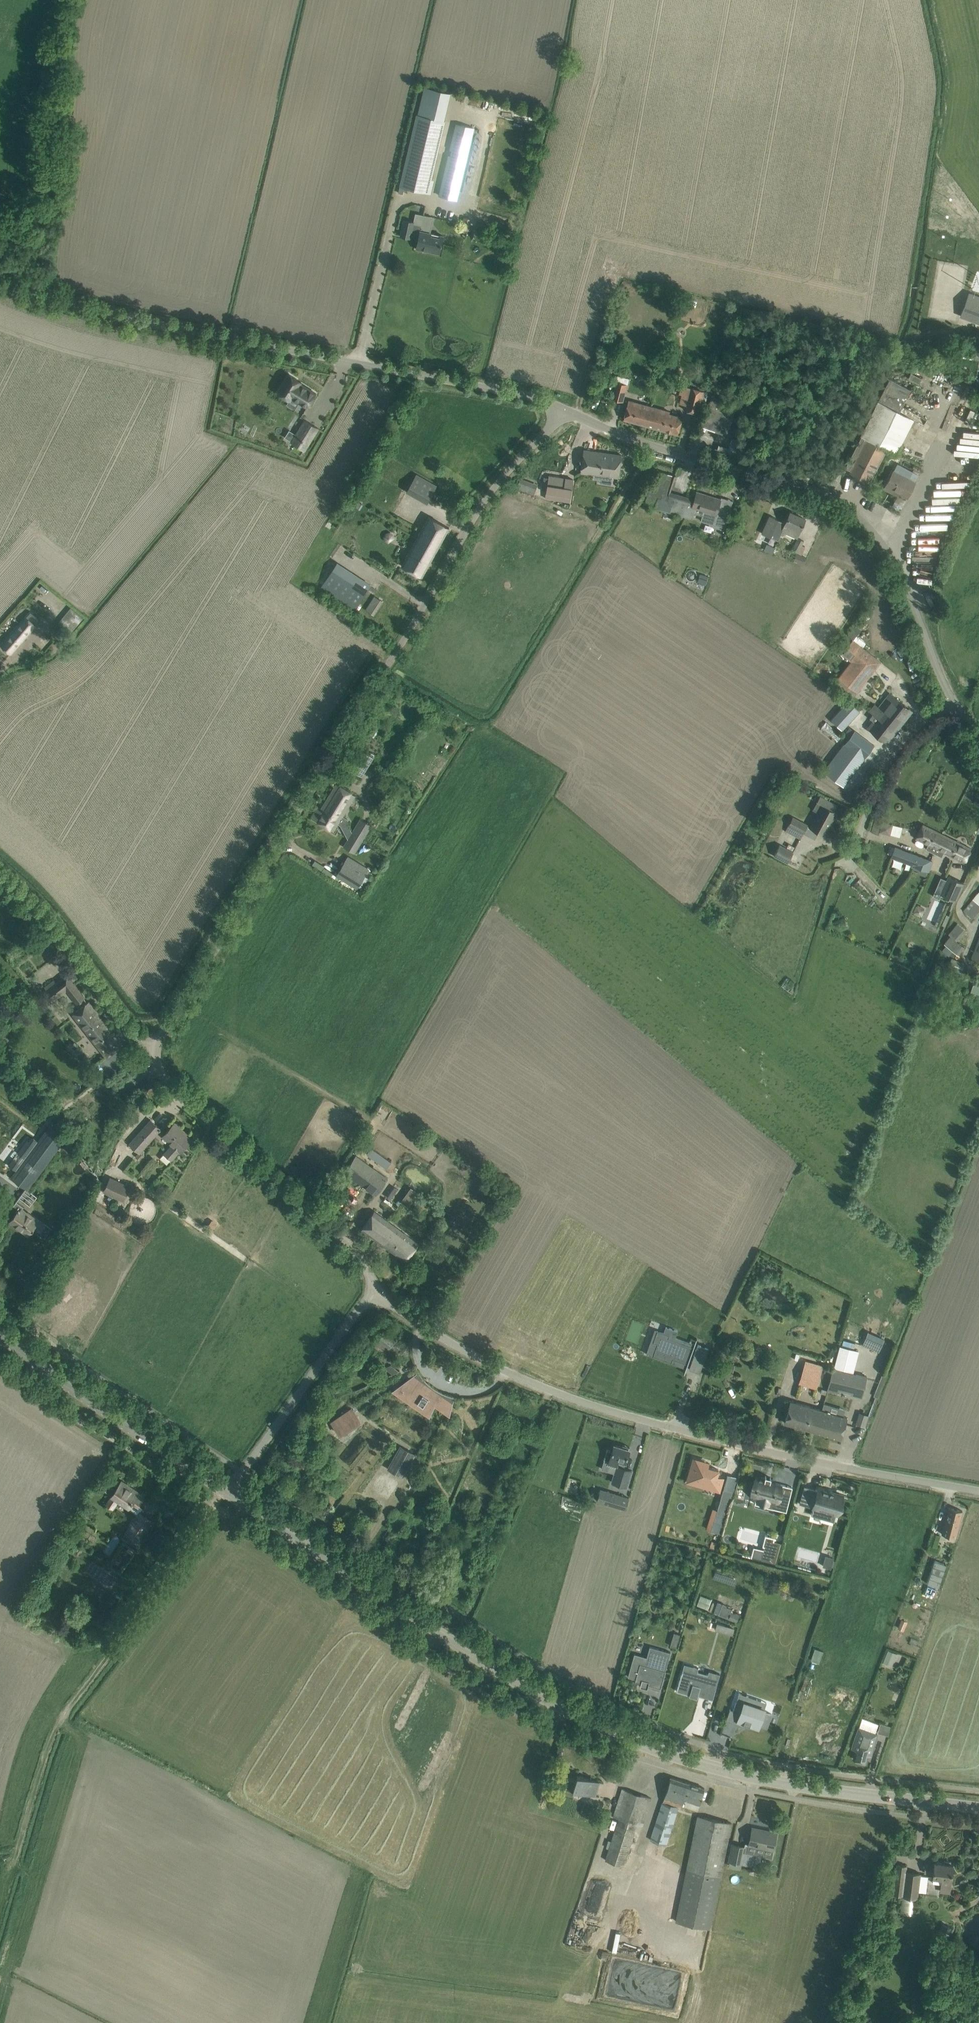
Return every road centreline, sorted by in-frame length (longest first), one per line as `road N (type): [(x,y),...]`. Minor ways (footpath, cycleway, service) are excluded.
road 1 (secondary): [(978,1808),(751,1779),(622,1737),(560,1708),(224,1492)]
road 2 (unclassified): [(148,1047),(181,1007),(483,502),(555,411)]
road 3 (unclassified): [(978,1496),(713,1447),(637,1425),(497,1370),(417,1325),(374,1289)]
road 4 (unclassified): [(555,411),(851,515),(886,555),(978,753)]
road 5 (unclassified): [(555,411),(510,393),(181,335),(0,282)]
road 6 (track): [(213,1506),(70,1711),(39,1776),(11,1866),(0,1868)]
road 7 (unclassified): [(374,1289),(351,1252),(184,1094),(148,1047)]
road 8 (secondary): [(224,1492),(0,1333)]
road 9 (unclassified): [(224,1492),(374,1289)]
road 10 (unclassified): [(148,1047),(60,932),(0,870)]

